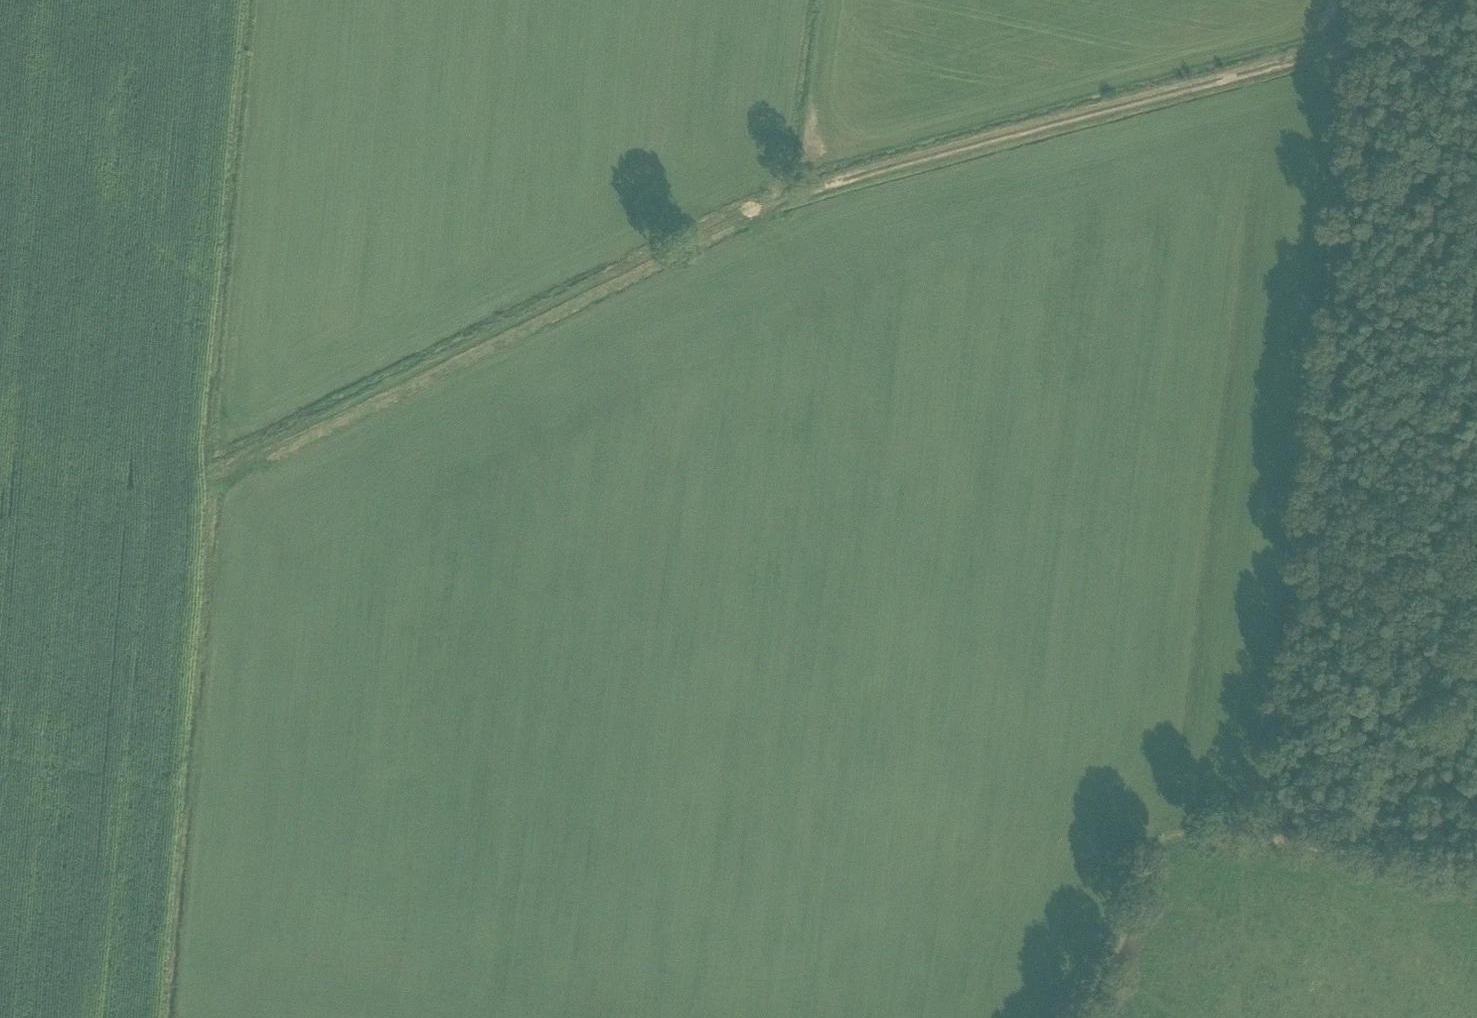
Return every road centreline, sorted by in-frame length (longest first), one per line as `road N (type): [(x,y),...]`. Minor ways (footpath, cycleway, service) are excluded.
road 1 (track): [(1347,44),(783,197),(217,475)]
road 2 (track): [(1347,44),(1248,832),(1165,828),(1088,1017)]

